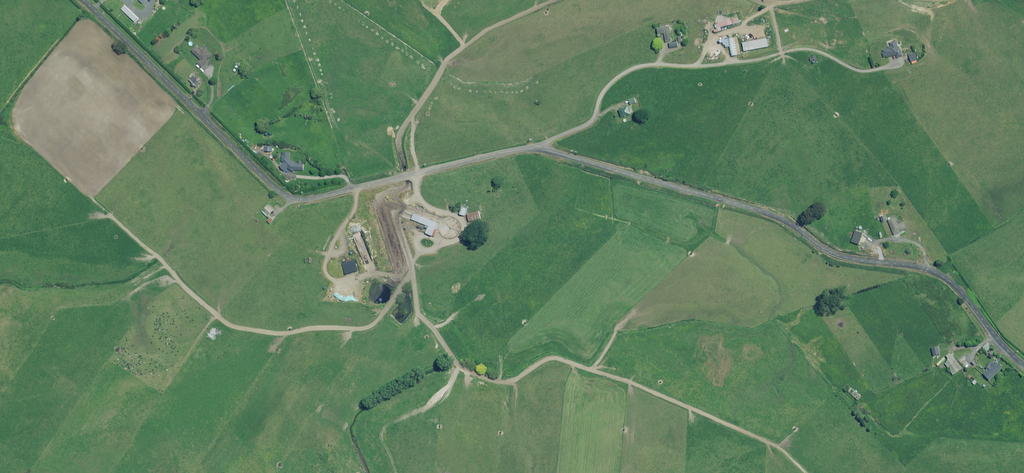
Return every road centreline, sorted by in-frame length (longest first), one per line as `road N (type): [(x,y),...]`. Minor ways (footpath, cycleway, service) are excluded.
road 1 (unclassified): [(539,149),(759,211),(839,256),(936,273),(1023,366)]
road 2 (unclassified): [(84,0),(294,198),(539,149)]
road 3 (track): [(380,196),(406,188),(401,134),(447,60),(487,29),(557,0)]
road 4 (residential): [(539,149),(595,121),(603,93),(625,74),(649,65),(704,67)]

